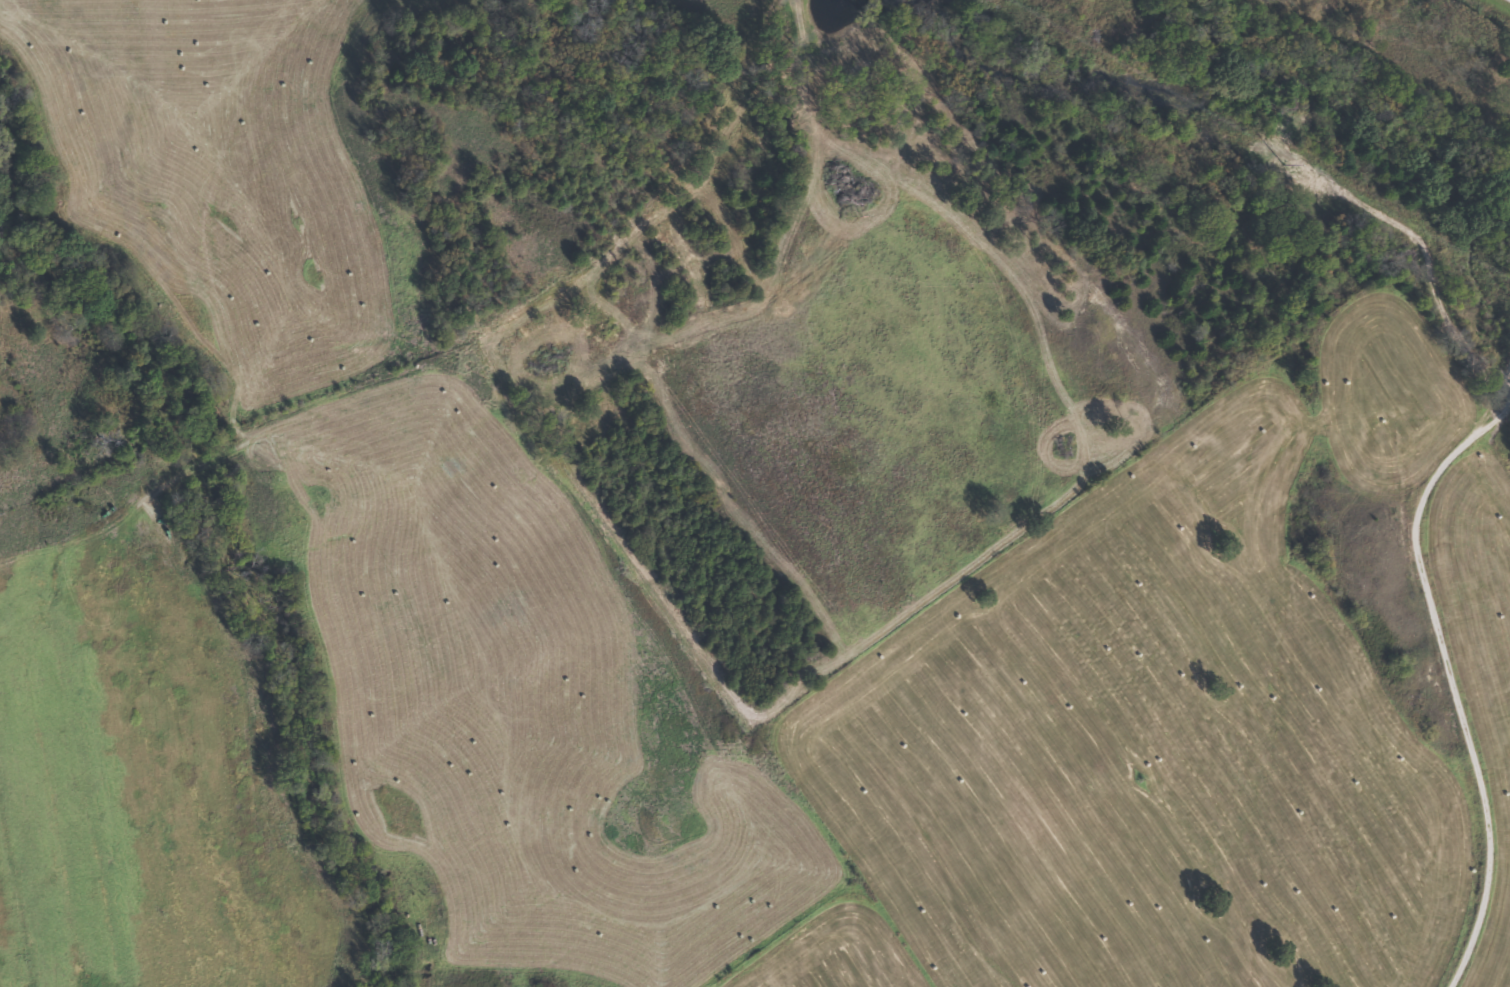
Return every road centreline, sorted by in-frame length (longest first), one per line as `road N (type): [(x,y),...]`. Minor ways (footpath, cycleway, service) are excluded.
road 1 (residential): [(1419,986),(1446,926),(1436,777),(1411,623),(1416,490),(1472,361),(1487,238),(1509,216)]

